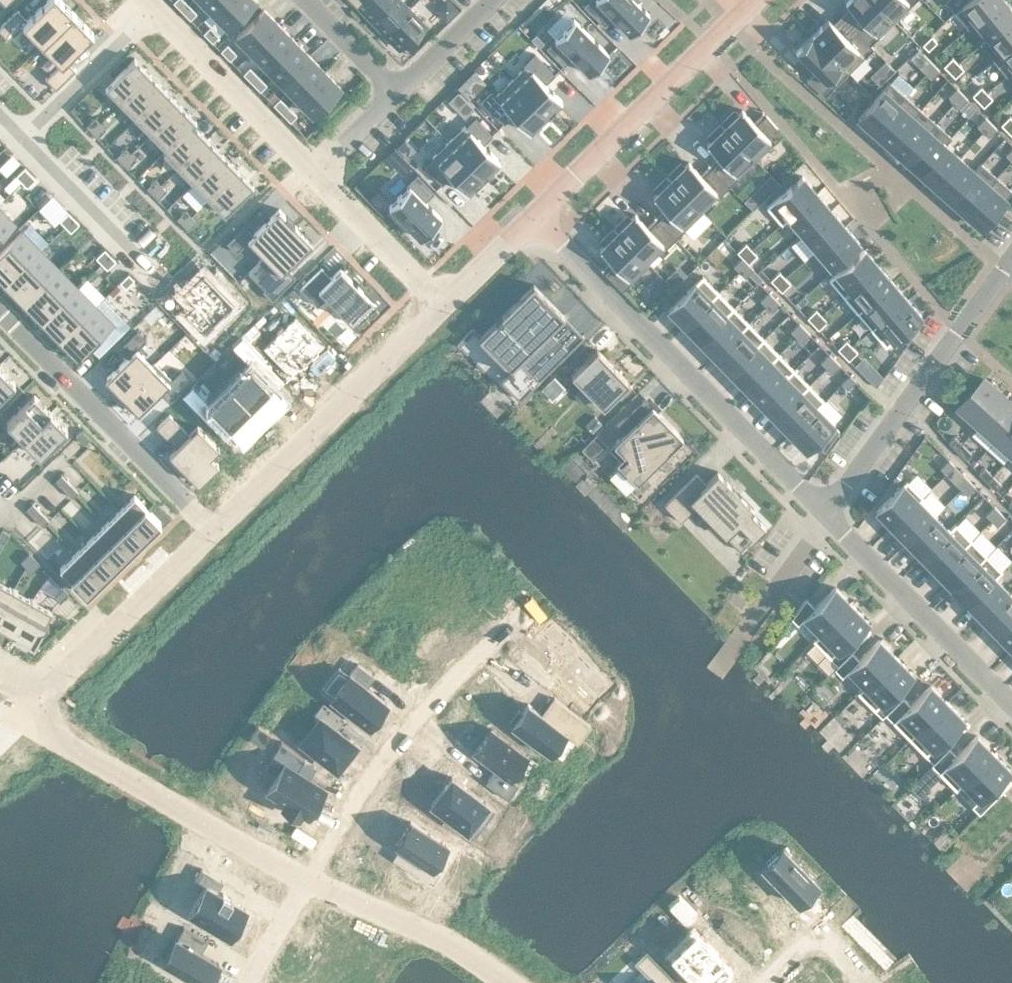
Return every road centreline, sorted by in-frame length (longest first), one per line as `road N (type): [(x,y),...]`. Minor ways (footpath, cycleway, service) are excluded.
road 1 (residential): [(530,212),(823,509)]
road 2 (residential): [(511,615),(423,695),(361,774),(302,873)]
road 3 (residential): [(302,873),(74,743),(29,690)]
road 4 (residential): [(445,291),(208,523)]
road 5 (residential): [(823,509),(1011,248)]
road 6 (residential): [(745,0),(530,212)]
road 7 (residential): [(208,523),(0,309)]
road 8 (residential): [(823,509),(1011,703)]
road 9 (residential): [(208,523),(29,690)]
road 10 (residential): [(518,982),(454,935),(302,873)]
road 11 (residential): [(147,0),(310,163)]
road 12 (residential): [(310,163),(445,291)]
road 13 (residential): [(302,873),(235,982)]
road 14 (residential): [(478,0),(388,88)]
road 15 (residential): [(305,0),(388,88)]

